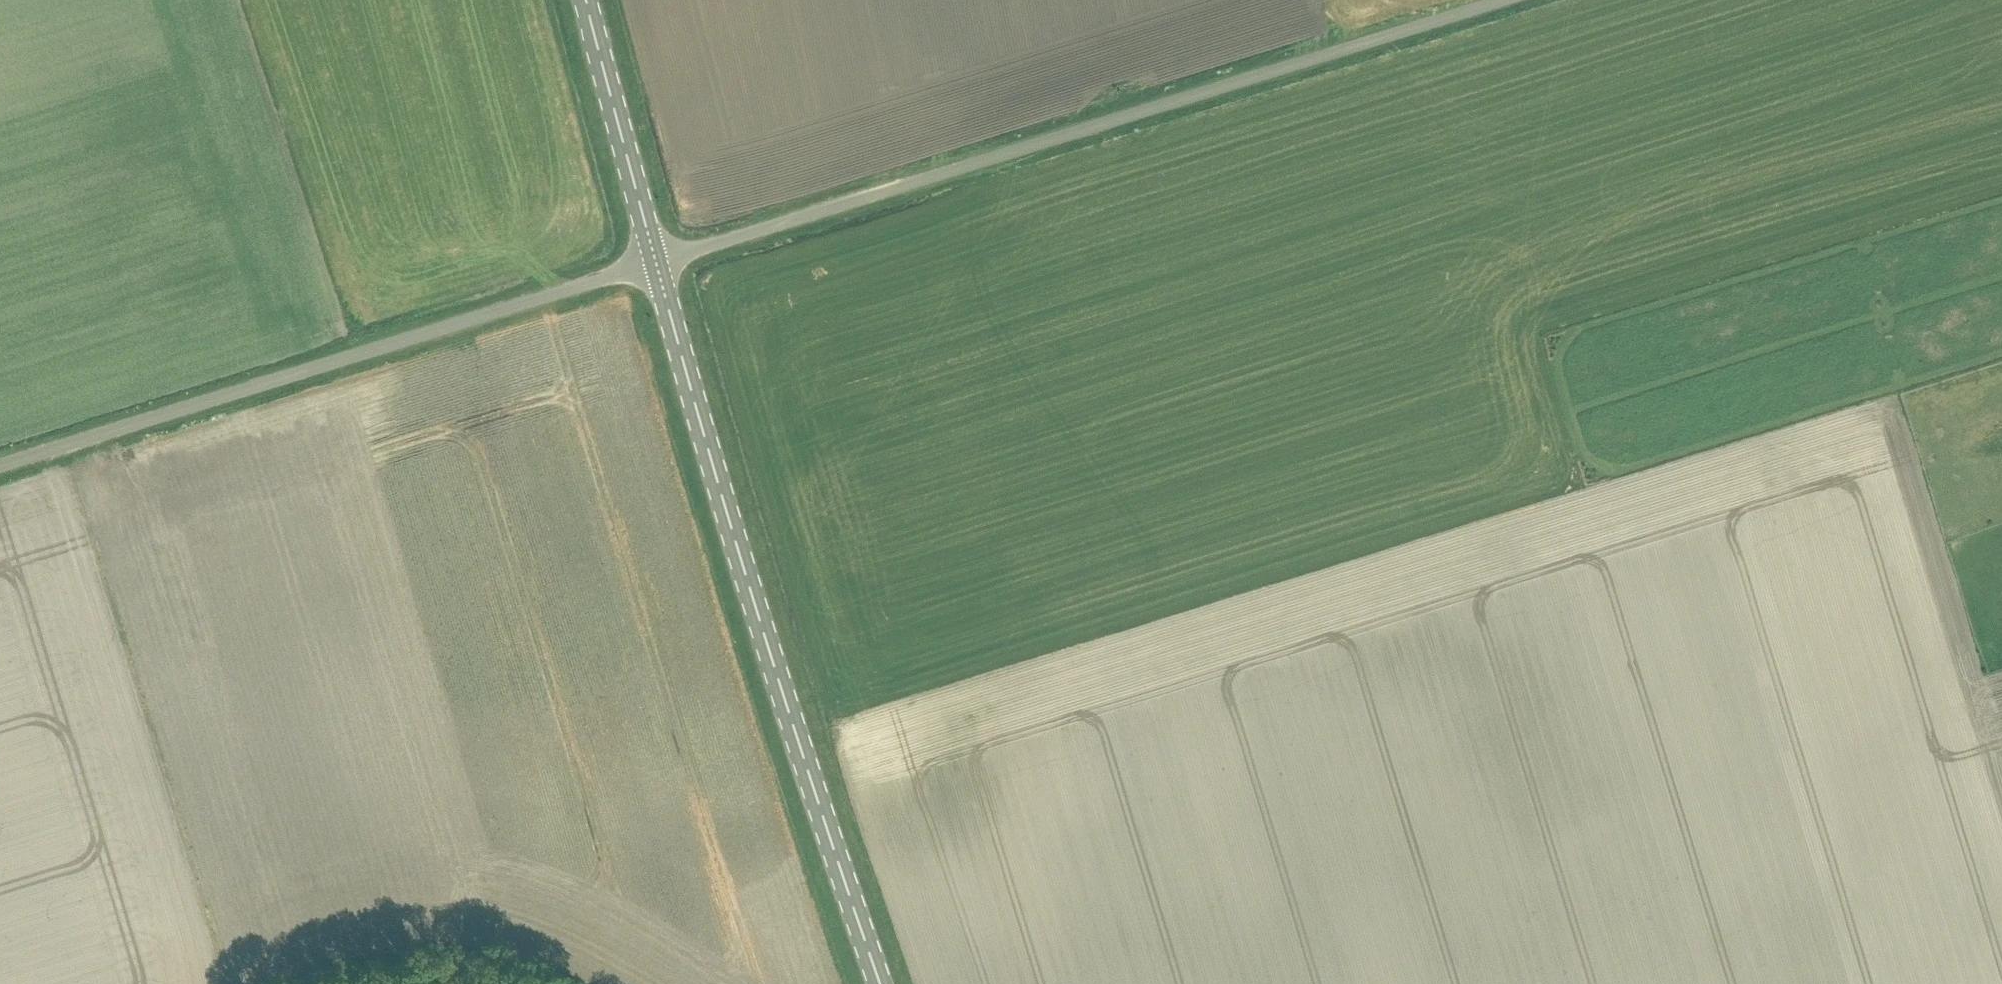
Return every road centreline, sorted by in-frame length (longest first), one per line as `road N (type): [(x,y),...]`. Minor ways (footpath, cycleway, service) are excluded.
road 1 (unclassified): [(656,262),(1501,0)]
road 2 (primary): [(882,983),(781,691),(656,262)]
road 3 (unclassified): [(0,465),(656,262)]
road 4 (primary): [(656,262),(585,0)]

